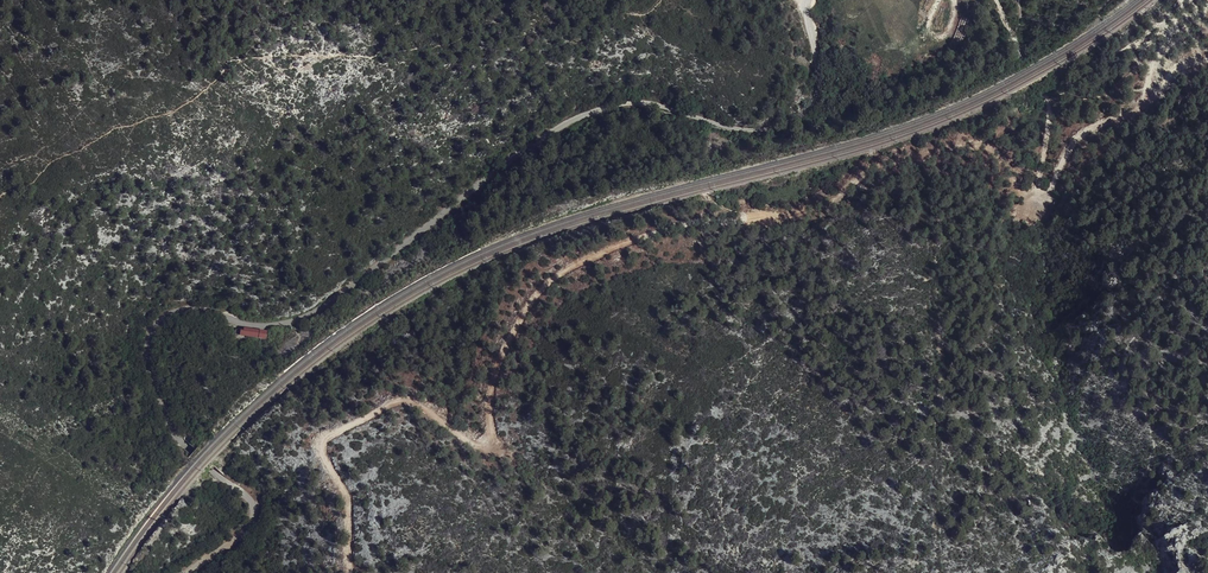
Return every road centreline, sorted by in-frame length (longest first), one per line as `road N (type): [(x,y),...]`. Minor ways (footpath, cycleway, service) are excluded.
road 1 (unclassified): [(808,0),(818,36),(817,89),(795,117),(755,128),(638,102),(606,107),(523,149),(303,319),(262,326),(183,309),(159,321),(149,352),(163,410),(181,440),(254,511),(235,540),(189,572)]
road 2 (track): [(350,572),(348,500),(324,456),(326,437),(392,404),(409,403),(479,445),(490,428),(491,377),(555,276),(687,224),(819,207),(847,194),(859,177),(974,143),(997,154),(1024,190),(1043,194)]
road 3 (track): [(995,0),(1053,108),(1043,194),(1092,127),(1155,104),(1174,68),(1207,62)]

